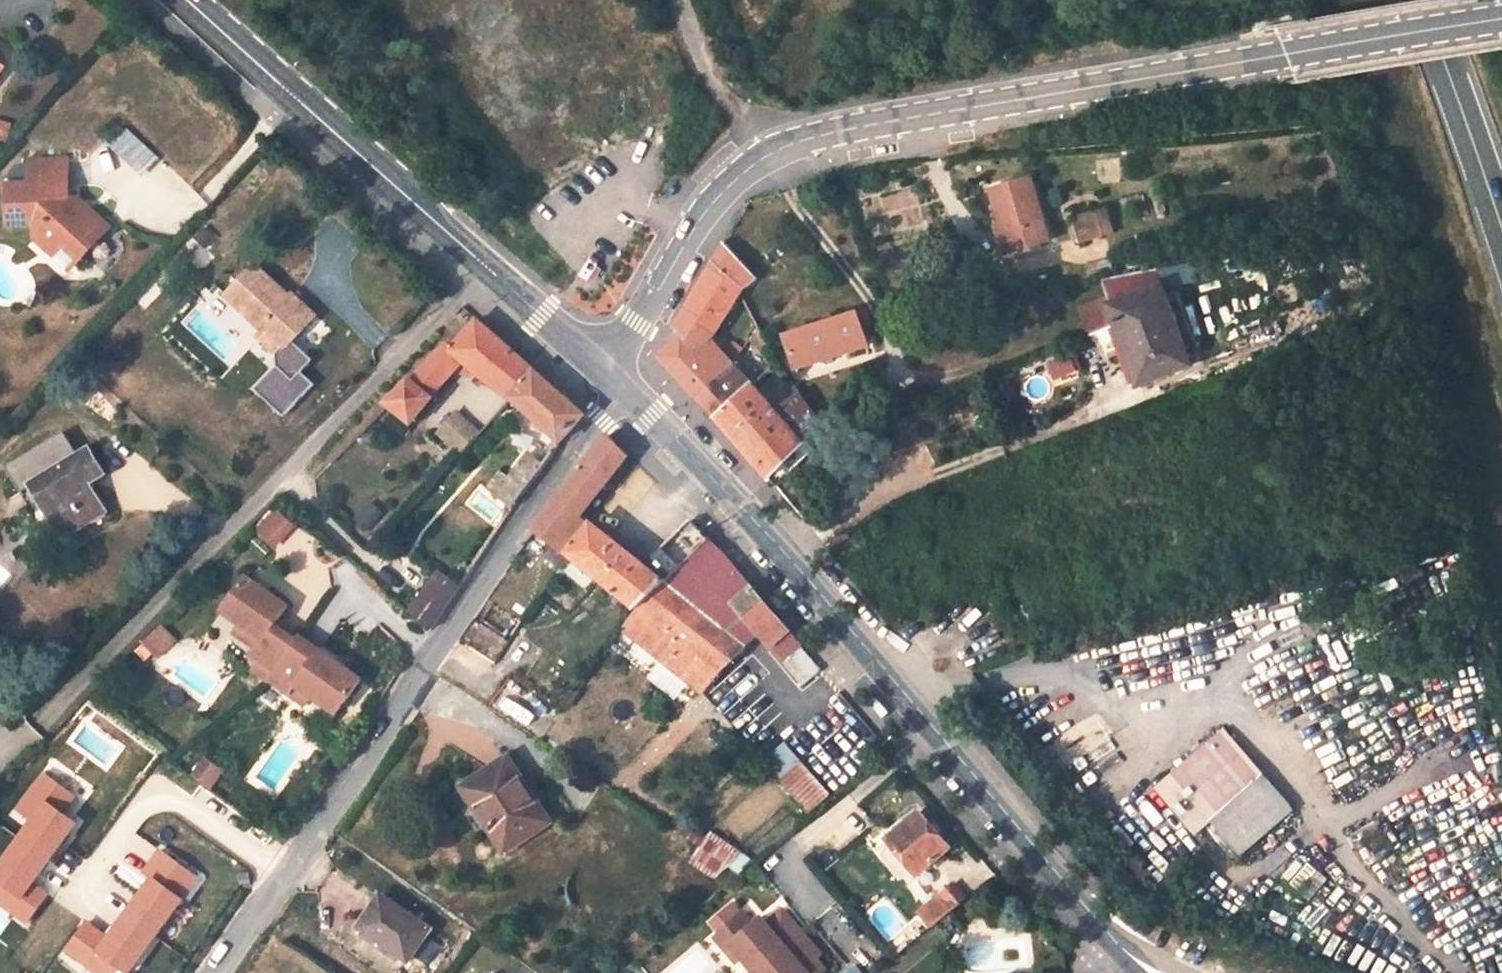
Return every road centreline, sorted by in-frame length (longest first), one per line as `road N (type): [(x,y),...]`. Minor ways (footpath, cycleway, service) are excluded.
road 1 (tertiary): [(610,374),(856,630),(1104,936)]
road 2 (tertiary): [(772,151),(1069,86),(1501,16)]
road 3 (residential): [(610,374),(602,415),(213,972)]
road 4 (tertiary): [(188,0),(610,374)]
road 5 (tertiary): [(610,374),(617,348),(695,227),(772,151)]
road 6 (primary): [(1501,240),(1414,0)]
road 7 (residential): [(678,0),(772,151)]

